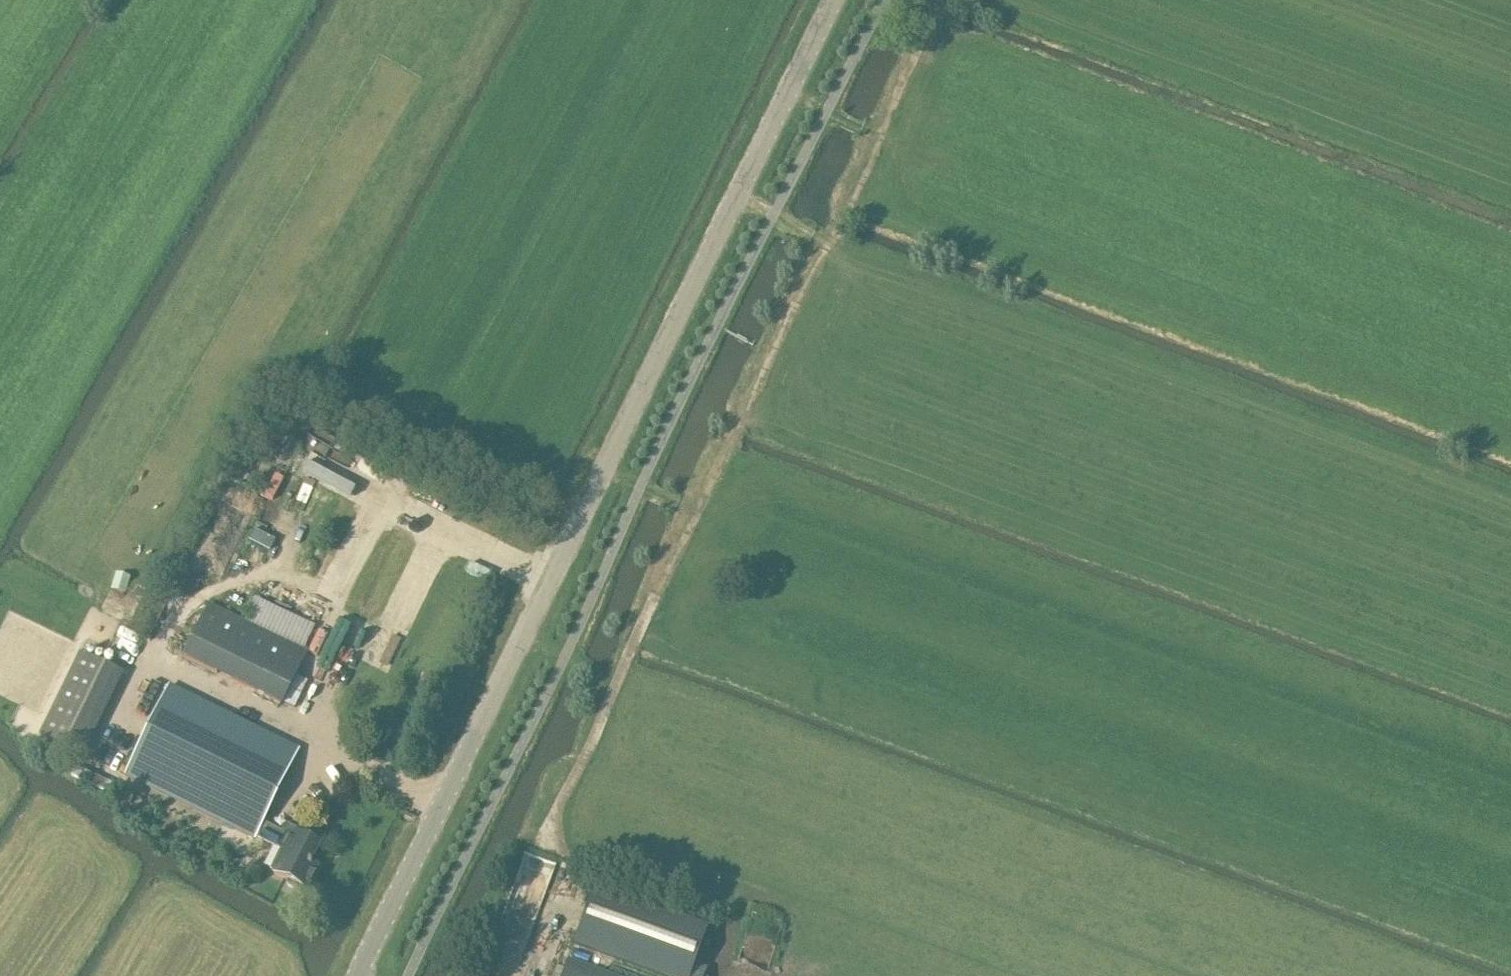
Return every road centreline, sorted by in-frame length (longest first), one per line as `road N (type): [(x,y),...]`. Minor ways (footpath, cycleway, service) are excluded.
road 1 (unclassified): [(358,975),(835,0)]

